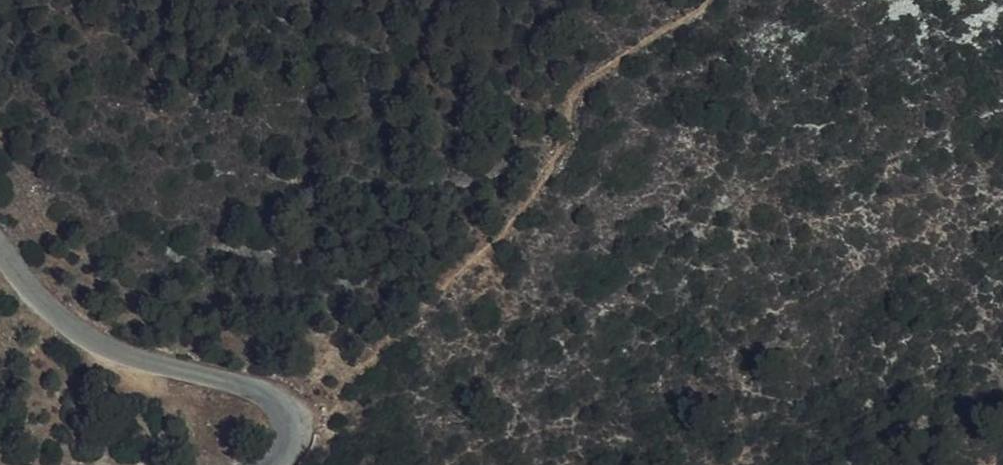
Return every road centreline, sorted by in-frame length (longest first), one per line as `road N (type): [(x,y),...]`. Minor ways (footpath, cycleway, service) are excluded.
road 1 (unclassified): [(278,464),(296,438),(288,417),(266,398),(125,358),(45,304),(0,247)]

